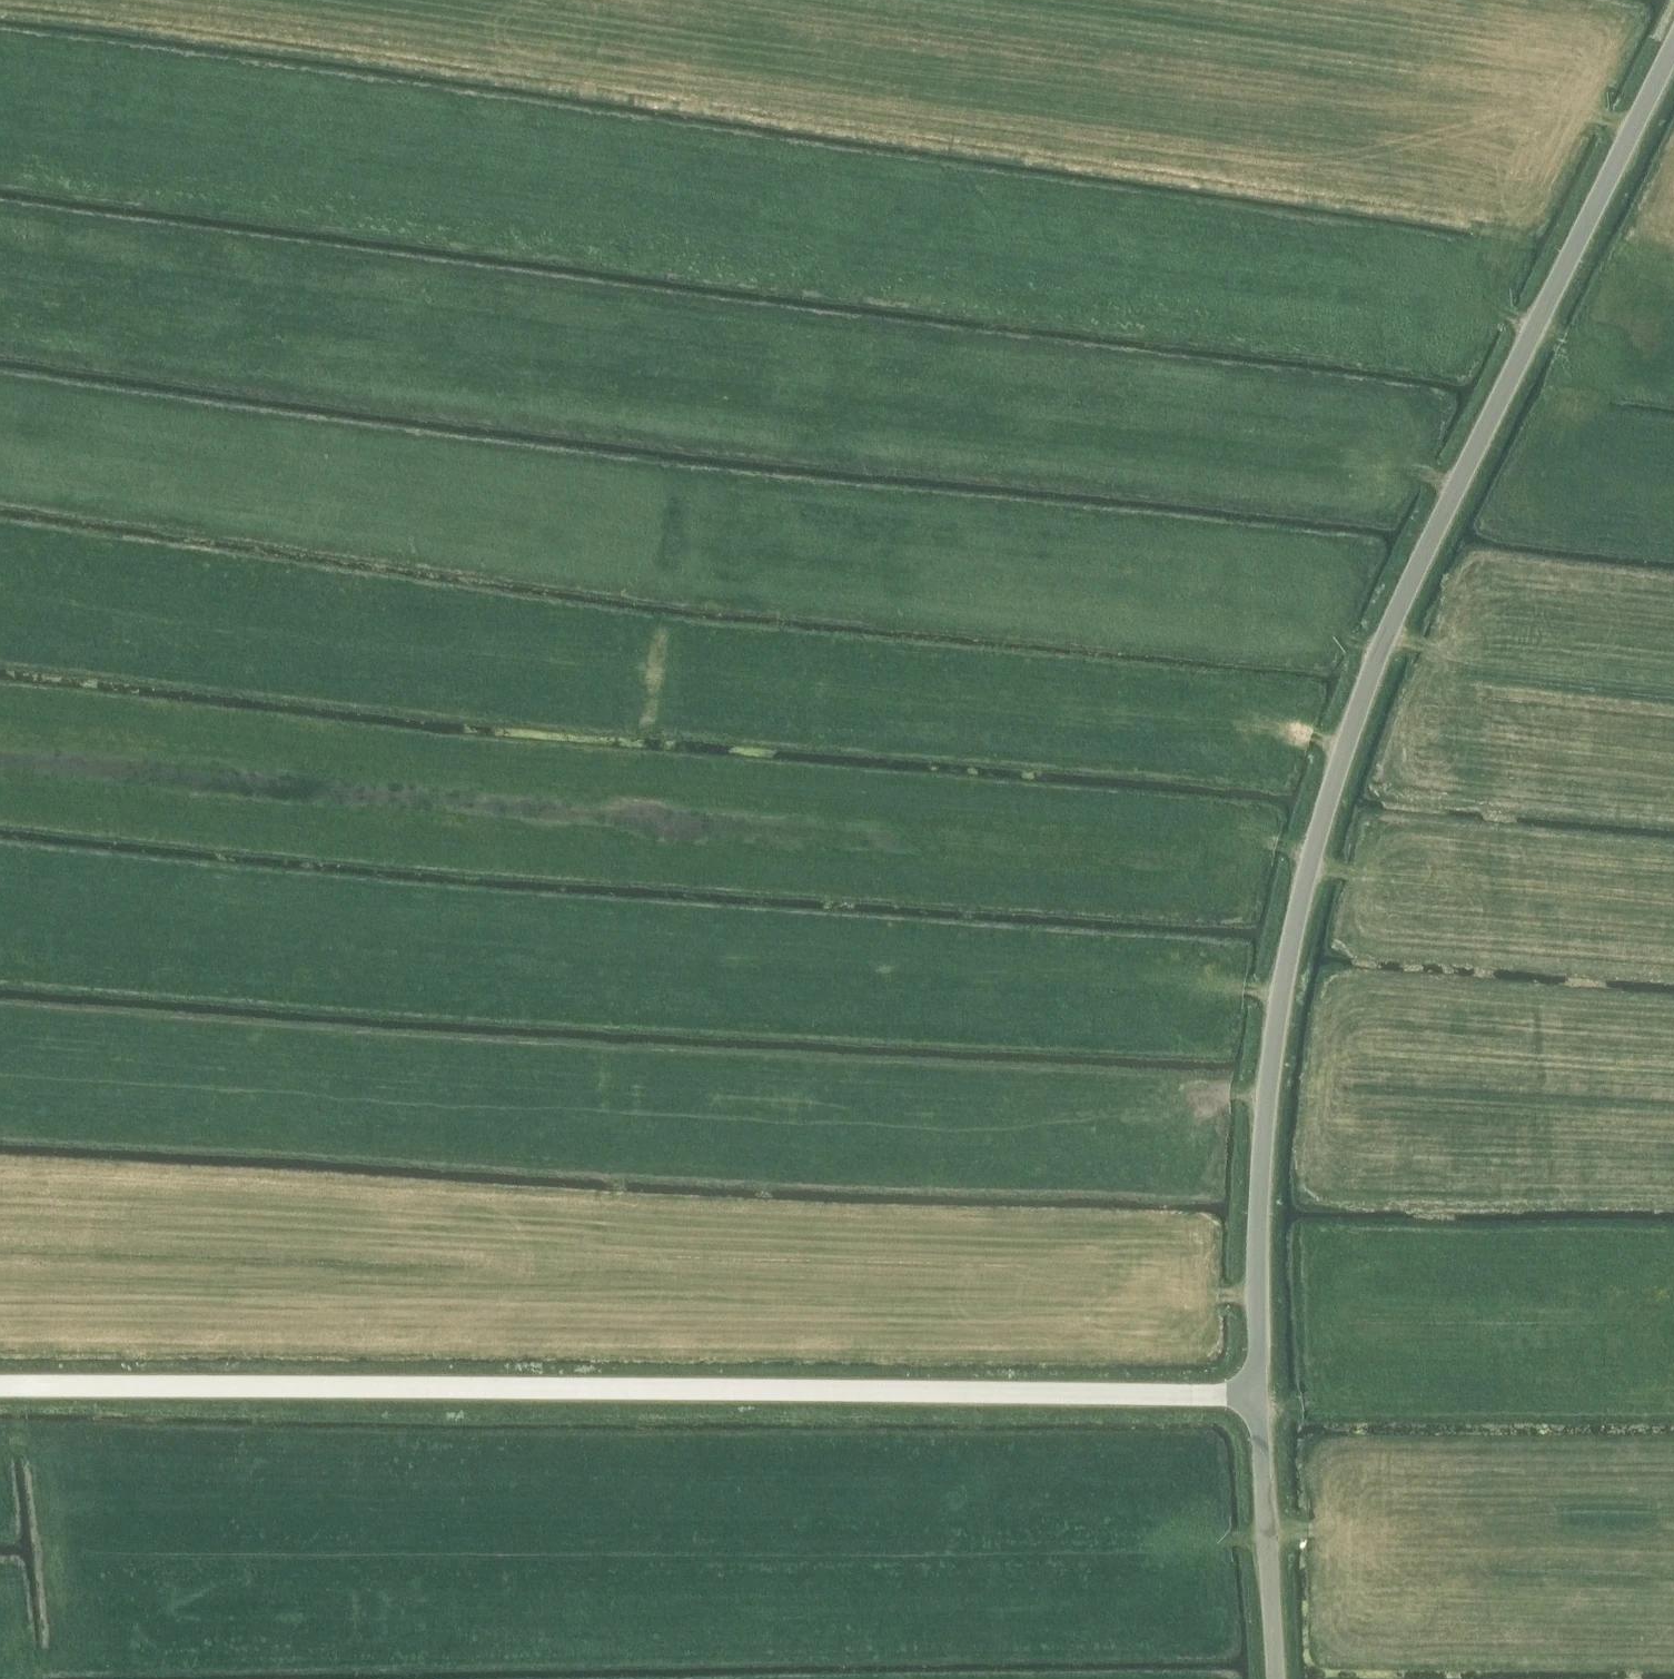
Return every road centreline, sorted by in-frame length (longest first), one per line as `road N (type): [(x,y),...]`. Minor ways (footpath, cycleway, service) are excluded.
road 1 (unclassified): [(1256,1397),(1258,1166),(1280,979),(1370,654),(1673,66)]
road 2 (unclassified): [(0,1383),(1256,1397)]
road 3 (unclassified): [(1276,1678),(1256,1397)]

